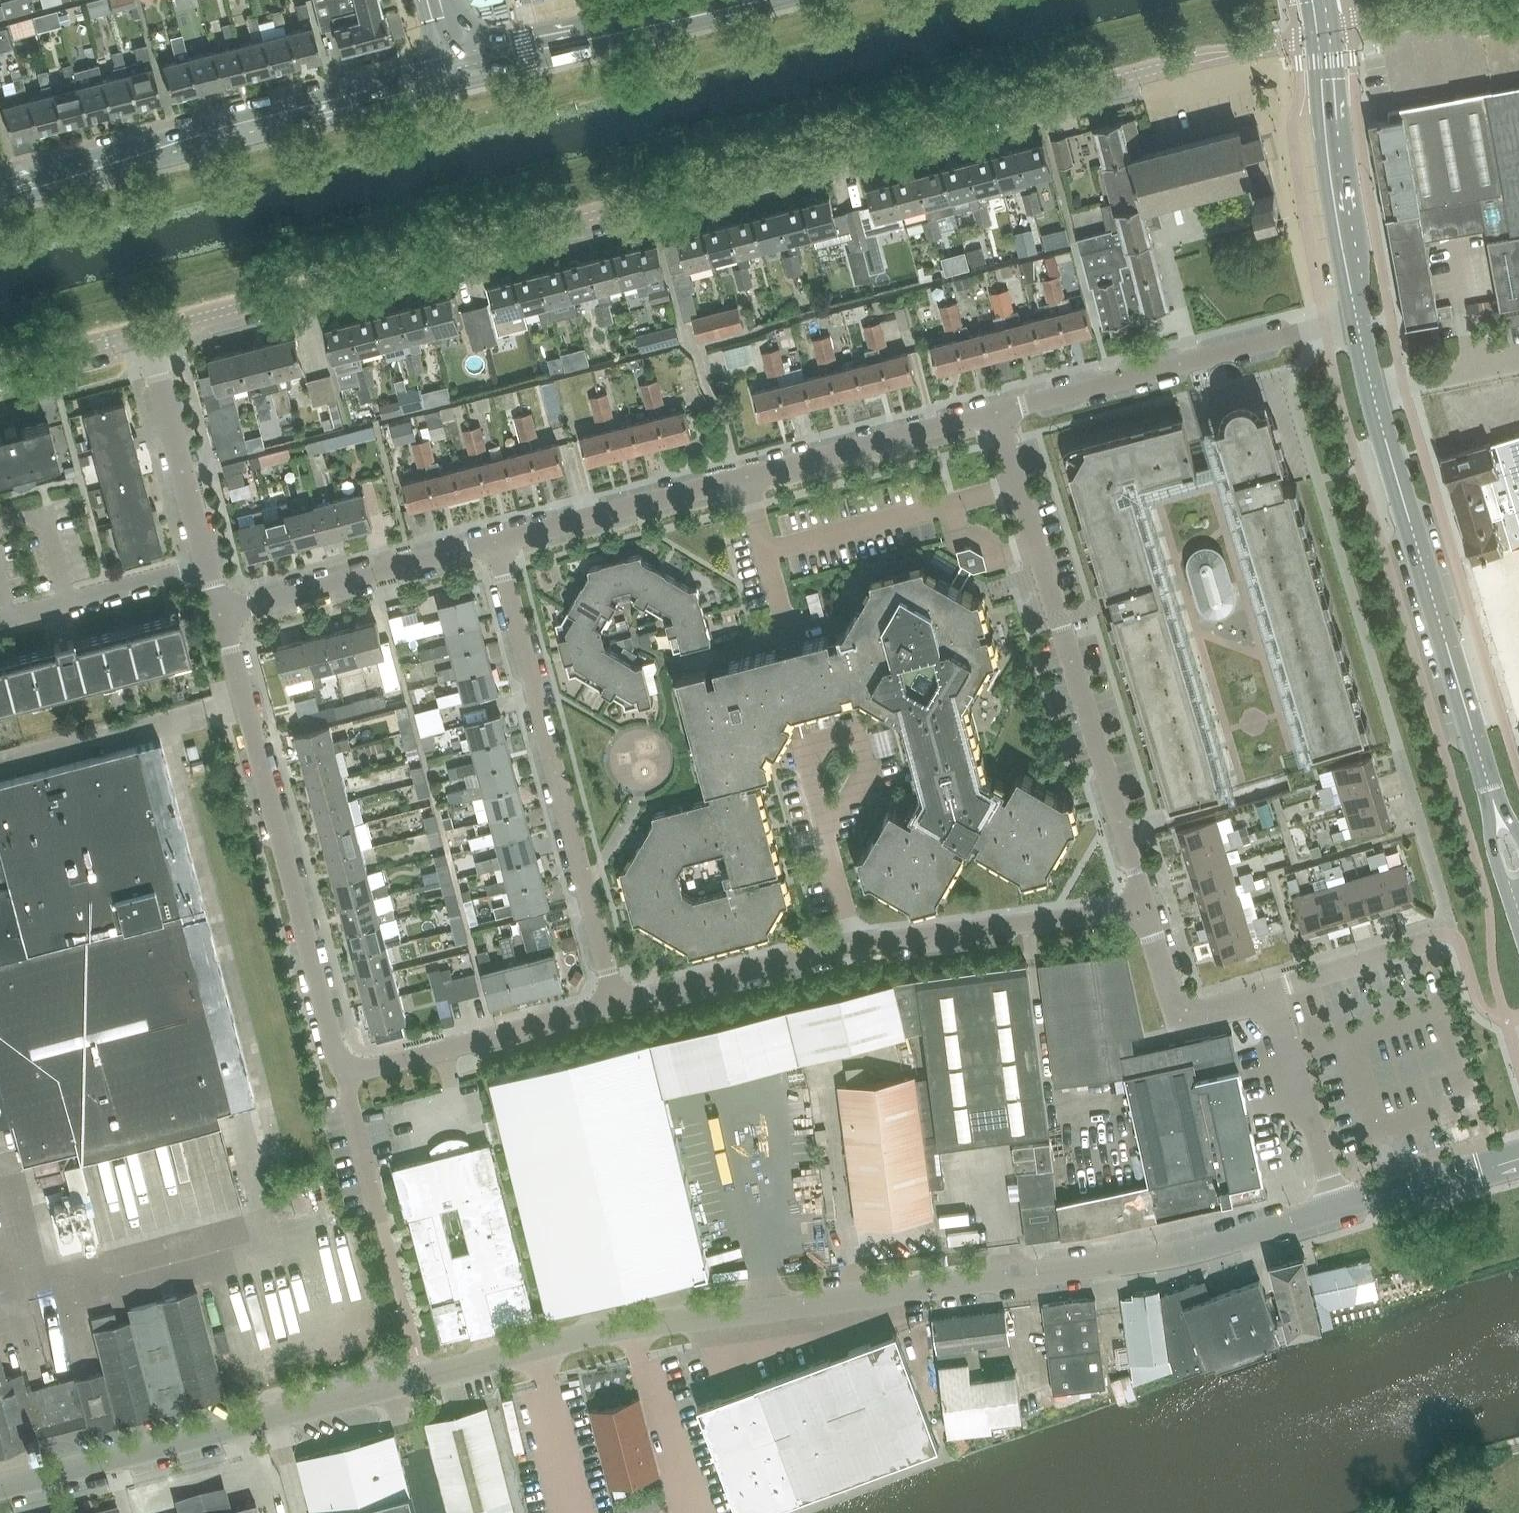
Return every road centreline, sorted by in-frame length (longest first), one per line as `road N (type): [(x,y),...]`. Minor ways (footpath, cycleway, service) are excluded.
road 1 (residential): [(146,332),(1200,58)]
road 2 (unclassified): [(424,1378),(616,1329),(1177,1255),(1338,1207)]
road 3 (unclassified): [(616,1004),(854,944),(1144,909)]
road 4 (residential): [(1144,909),(996,412)]
road 5 (residential): [(496,541),(996,412)]
road 6 (residential): [(616,1004),(496,541)]
road 7 (residential): [(345,1074),(222,612)]
road 8 (secondary): [(0,191),(457,74)]
road 9 (unclassified): [(0,1489),(424,1378)]
road 10 (tertiary): [(1492,800),(1373,394)]
road 11 (residential): [(996,412),(1358,319)]
road 12 (secondary): [(457,74),(740,0)]
road 13 (tertiary): [(1358,319),(1323,29)]
road 14 (residential): [(222,612),(146,332)]
road 15 (residential): [(222,612),(496,541)]
road 16 (unclassified): [(345,1074),(616,1004)]
road 17 (unclassified): [(414,1341),(345,1074)]
road 18 (unclassified): [(1338,1207),(1267,992)]
road 19 (unclassified): [(1267,992),(1178,1019),(1144,909)]
road 20 (unclassified): [(1338,1207),(1518,1159)]
road 21 (unclassified): [(1267,992),(1427,943)]
road 22 (residential): [(0,371),(146,332)]
road 23 (unclassified): [(1373,394),(1518,363)]
road 24 (tertiary): [(1492,800),(1490,845),(1517,924)]

